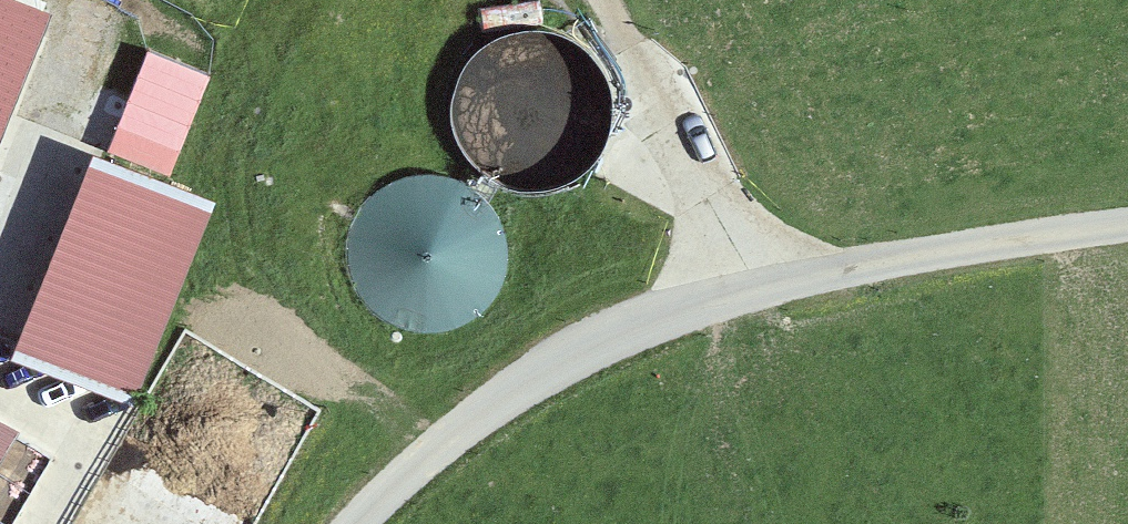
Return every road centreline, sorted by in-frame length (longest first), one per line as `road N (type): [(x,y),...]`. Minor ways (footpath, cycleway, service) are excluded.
road 1 (unclassified): [(359,523),(444,438),(582,344),(750,289),(930,251),(1127,227)]
road 2 (track): [(599,0),(750,289)]

